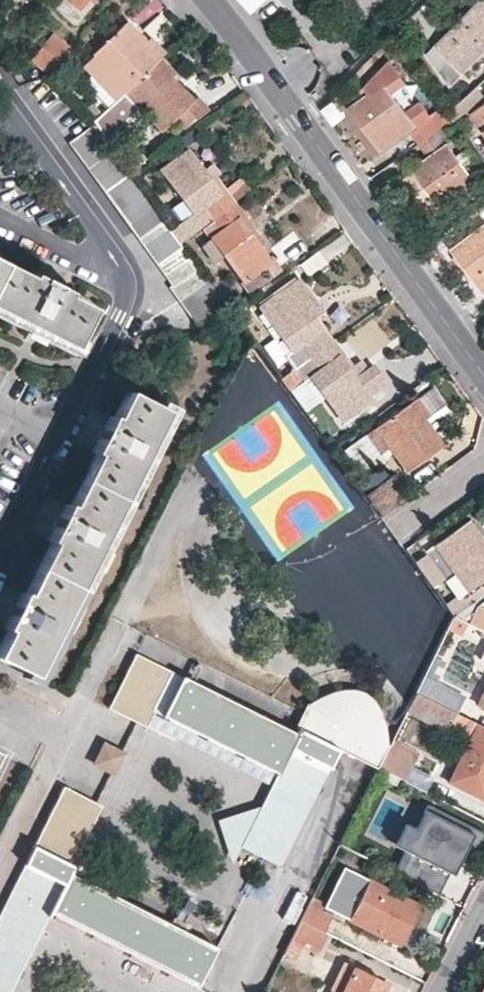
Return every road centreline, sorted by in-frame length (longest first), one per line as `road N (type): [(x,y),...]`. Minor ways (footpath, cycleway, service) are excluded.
road 1 (residential): [(0,560),(128,298),(128,275),(112,245),(0,81)]
road 2 (residential): [(483,367),(212,0)]

